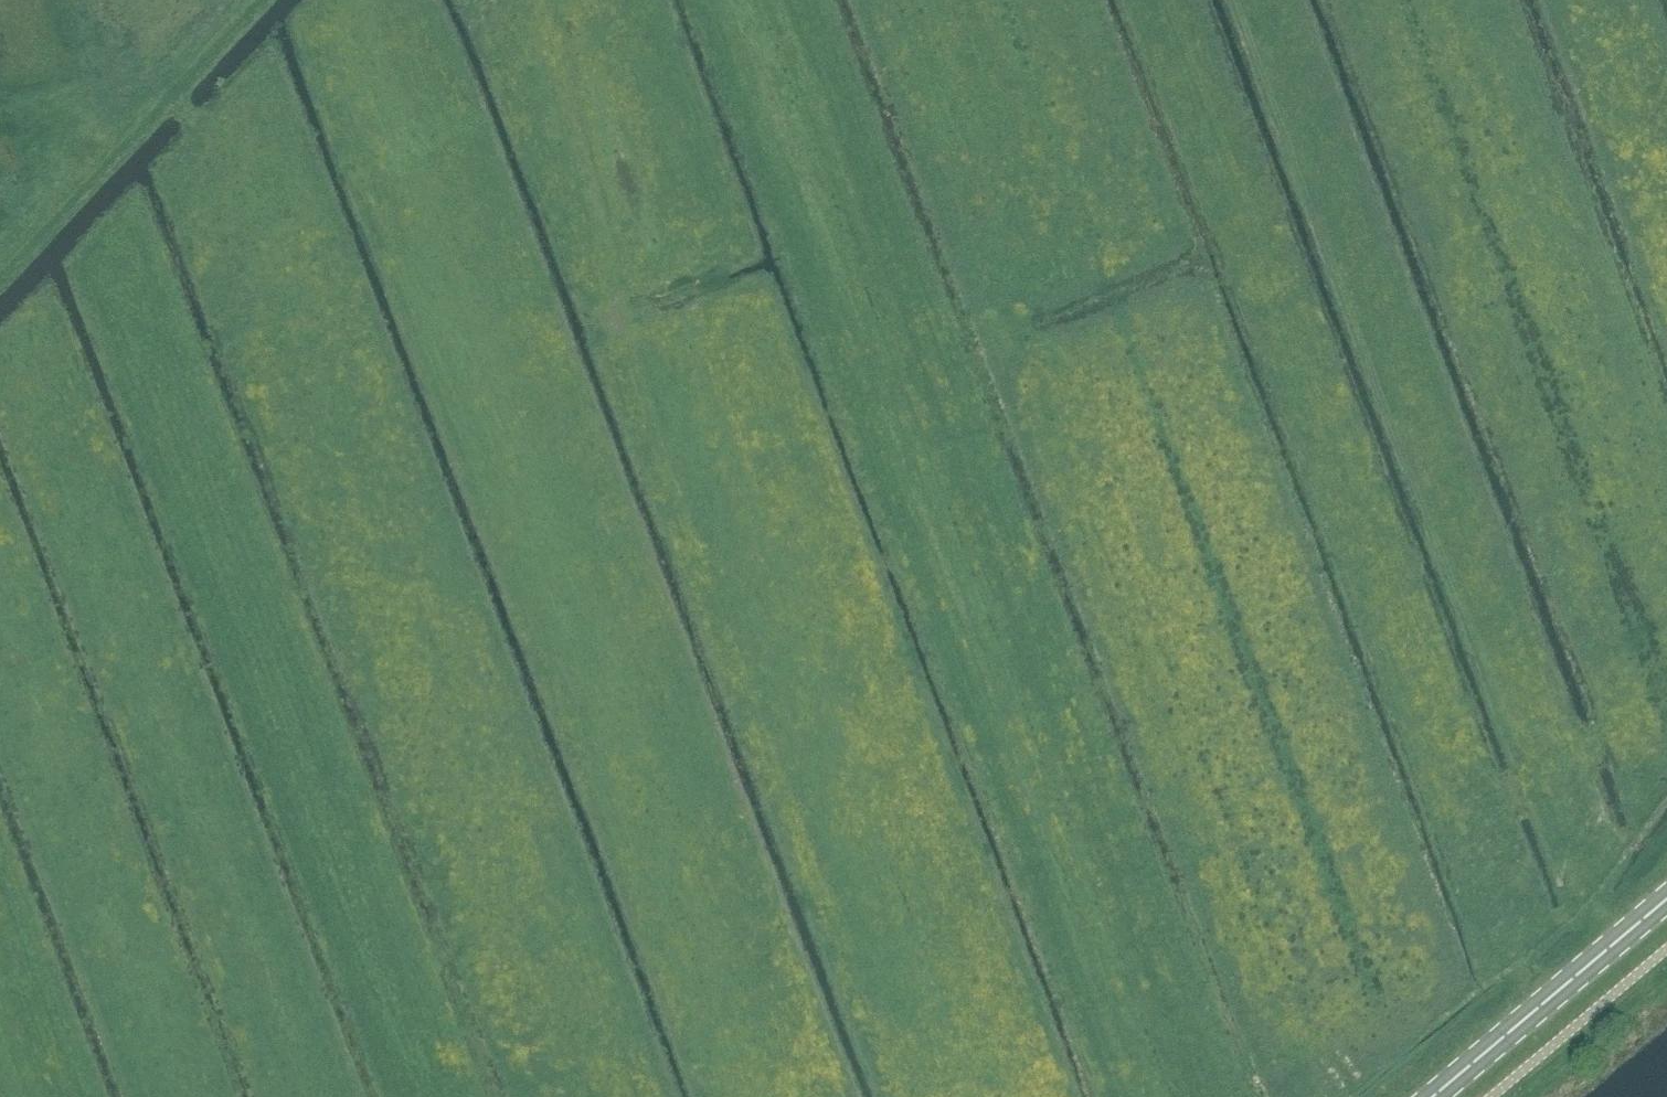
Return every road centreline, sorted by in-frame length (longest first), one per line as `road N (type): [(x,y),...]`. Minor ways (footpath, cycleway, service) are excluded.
road 1 (primary): [(1434,1096),(1666,900)]

